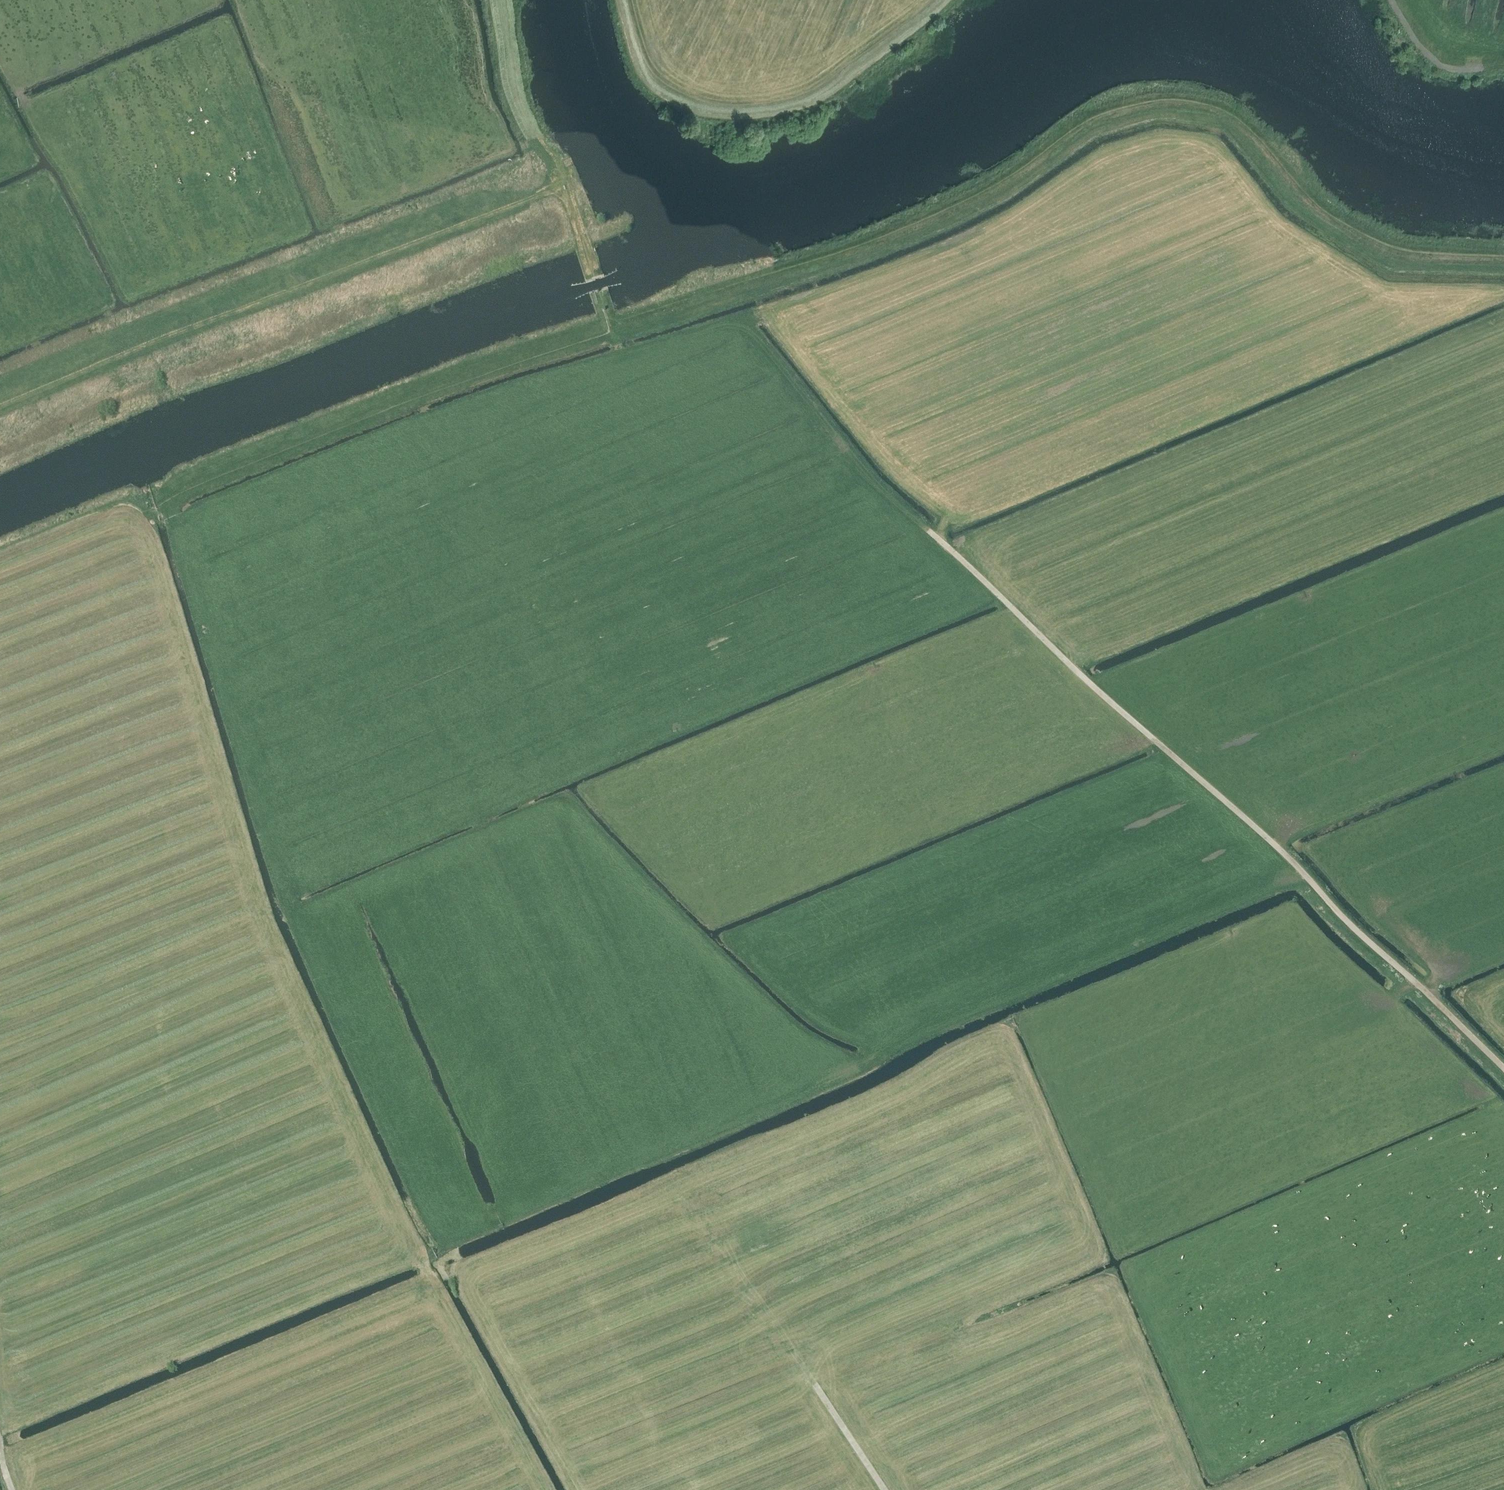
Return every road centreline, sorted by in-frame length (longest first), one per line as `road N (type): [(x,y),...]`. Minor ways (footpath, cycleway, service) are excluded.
road 1 (track): [(594,294),(603,317),(617,322),(893,233),(975,196),(1105,112),(1164,101),(1213,106),(1238,120),(1306,198),(1372,239),(1411,251),(1503,255)]
road 2 (track): [(0,408),(556,193)]
road 3 (track): [(758,345),(870,483),(929,531)]
road 4 (track): [(504,0),(517,91),(560,165),(556,193)]

